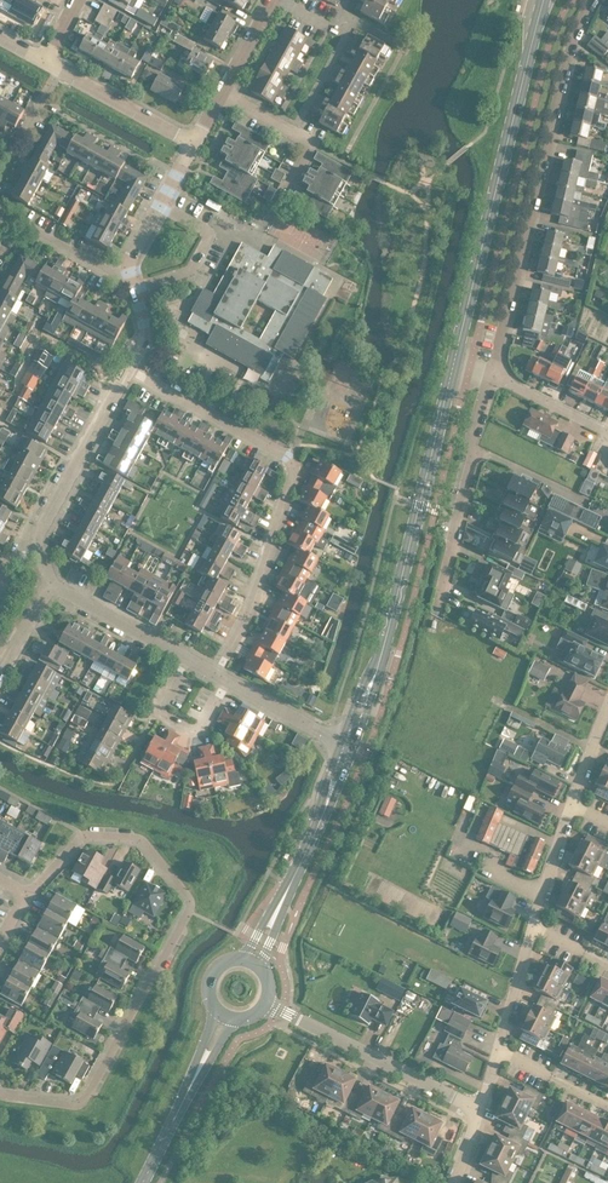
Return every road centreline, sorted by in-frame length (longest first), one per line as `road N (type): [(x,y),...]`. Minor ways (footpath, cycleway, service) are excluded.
road 1 (residential): [(216,673),(248,611),(291,463),(126,374)]
road 2 (tertiary): [(350,748),(455,361)]
road 3 (residential): [(493,375),(566,60),(596,0)]
road 4 (tertiary): [(455,361),(544,0)]
road 5 (residential): [(187,911),(86,1096),(72,1103),(0,1094)]
road 6 (residential): [(481,1111),(266,1004)]
road 7 (residential): [(438,605),(493,375)]
road 8 (tertiary): [(253,961),(350,748)]
road 9 (residential): [(187,911),(188,899),(136,839),(77,843),(32,895)]
road 10 (residential): [(39,550),(34,537),(126,374)]
road 11 (tertiary): [(142,1182),(224,1018)]
road 12 (residential): [(227,680),(198,734),(159,712),(187,659)]
road 13 (residential): [(194,144),(59,70)]
road 14 (residential): [(187,659),(52,585)]
road 15 (residential): [(135,287),(190,269),(207,238),(160,205)]
road 16 (residential): [(0,230),(17,222),(115,276),(132,276)]
road 17 (residential): [(350,748),(227,680)]
road 18 (residential): [(222,94),(313,142),(297,175)]
road 19 (residential): [(535,930),(572,806)]
road 20 (residential): [(499,1054),(535,930)]
road 21 (residential): [(607,431),(493,375)]
road 22 (residential): [(607,1106),(499,1054)]

